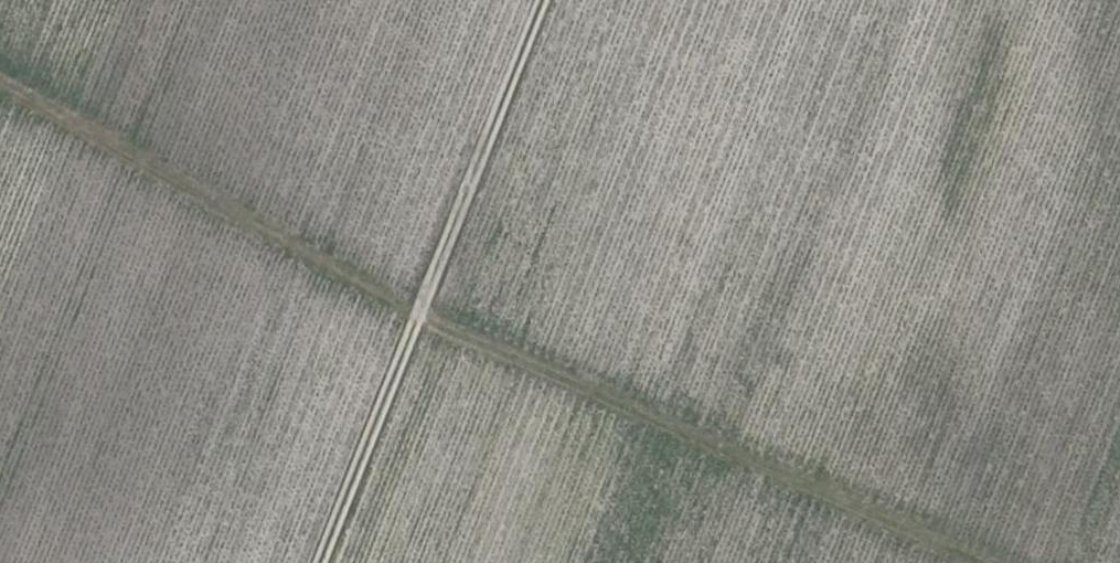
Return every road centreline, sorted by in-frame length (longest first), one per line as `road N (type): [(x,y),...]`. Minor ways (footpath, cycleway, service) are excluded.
road 1 (track): [(0,81),(418,318),(984,562)]
road 2 (track): [(545,0),(321,562)]

